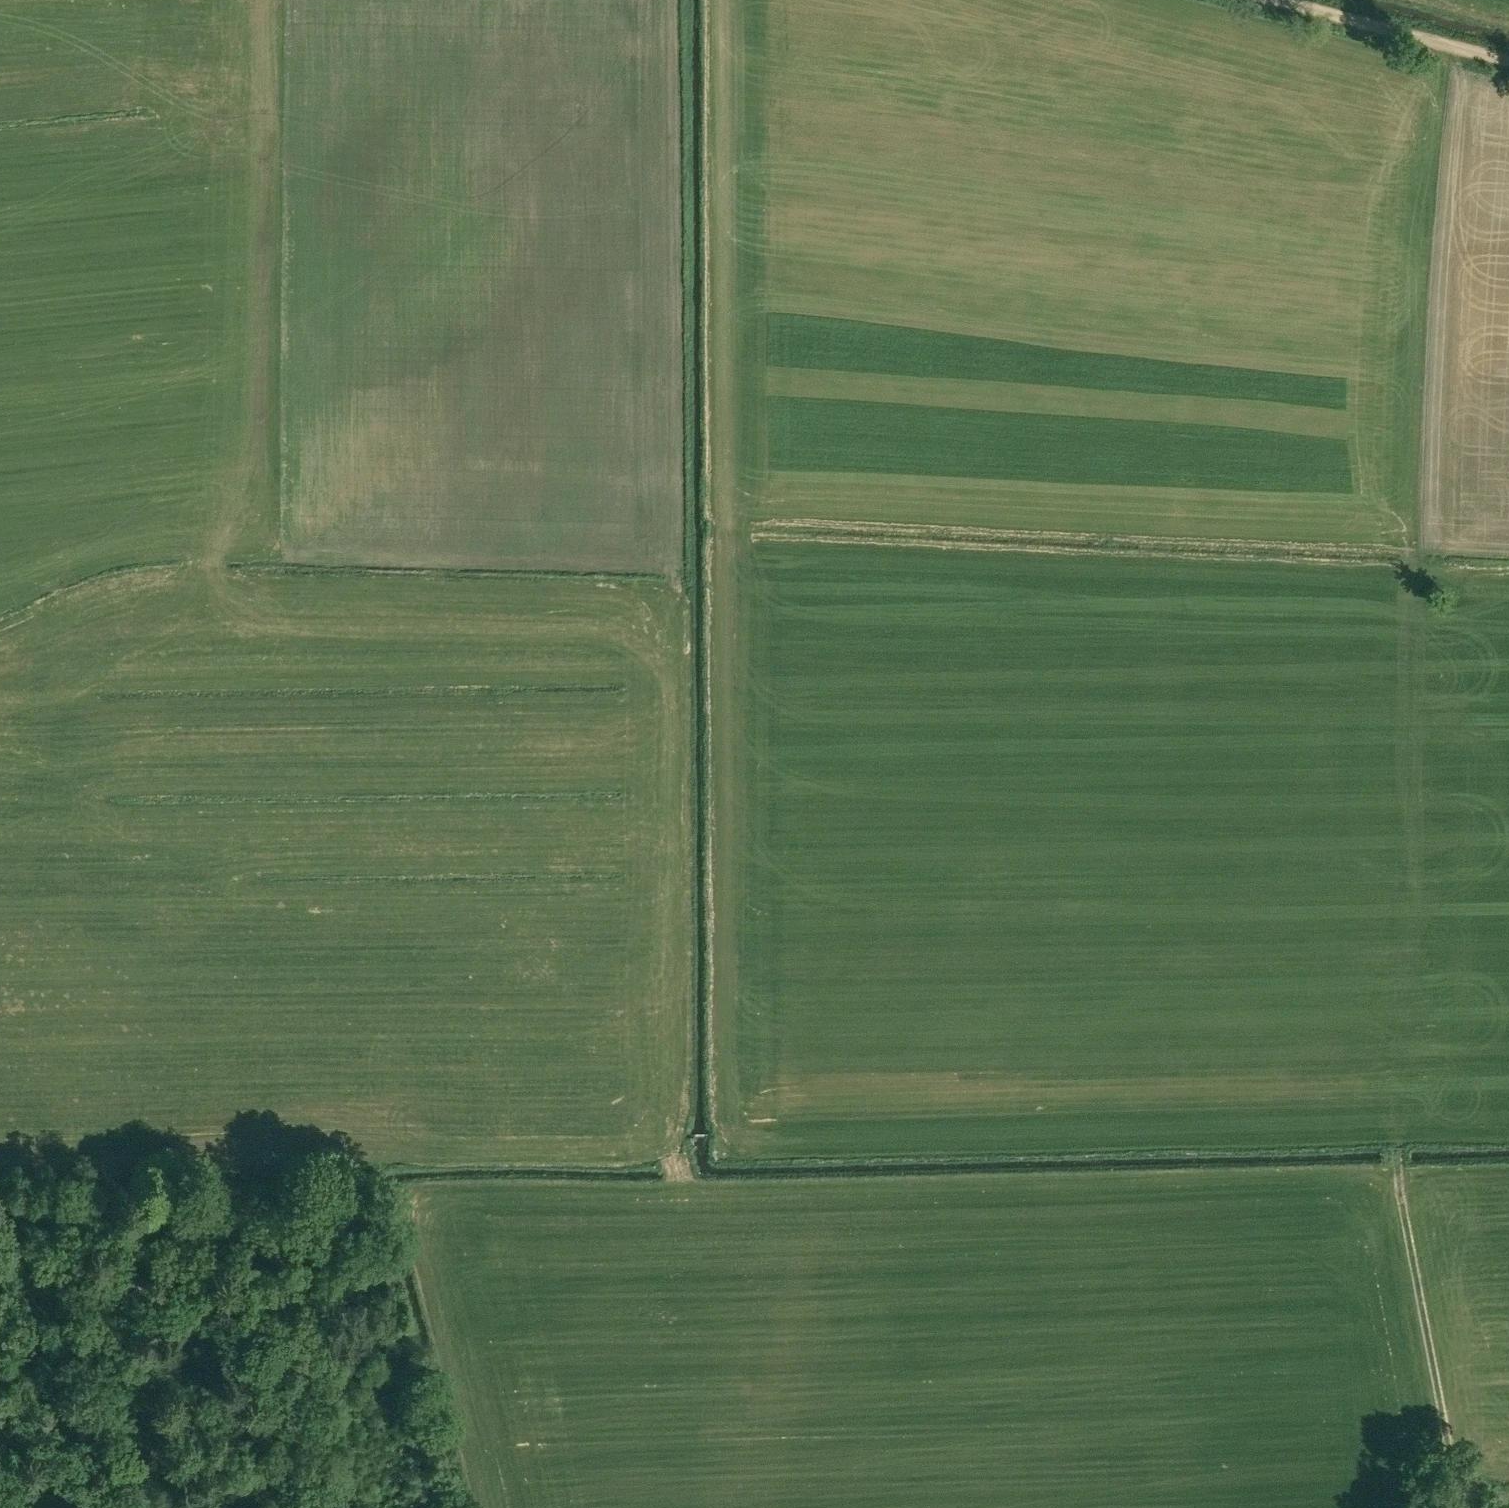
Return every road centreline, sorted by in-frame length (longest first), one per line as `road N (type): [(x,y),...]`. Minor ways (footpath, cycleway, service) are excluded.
road 1 (track): [(1399,1145),(1451,1507)]
road 2 (track): [(1275,0),(1508,61)]

